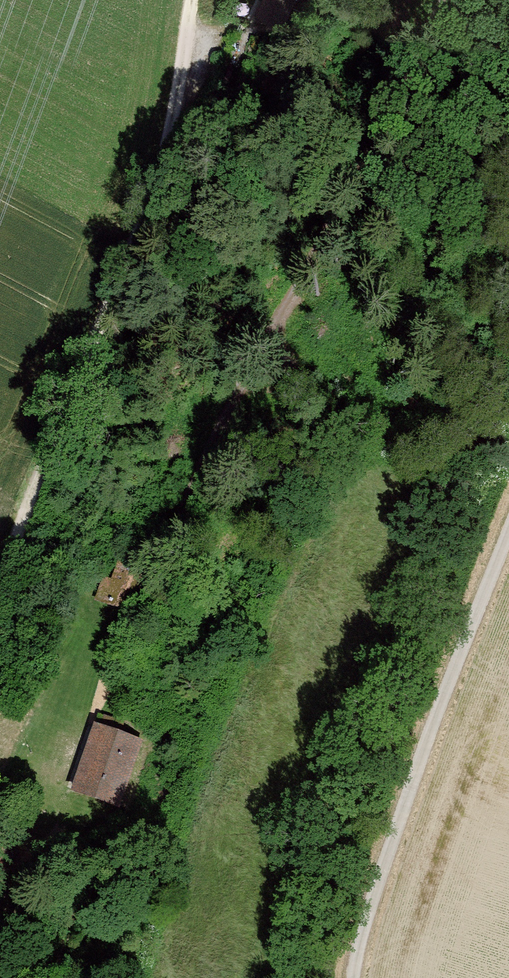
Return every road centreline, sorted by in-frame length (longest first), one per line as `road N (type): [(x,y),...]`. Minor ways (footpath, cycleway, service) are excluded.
road 1 (track): [(450,0),(366,126),(194,456),(107,685)]
road 2 (track): [(0,591),(154,196),(177,111),(192,0)]
road 3 (track): [(354,977),(387,822),(508,509)]

